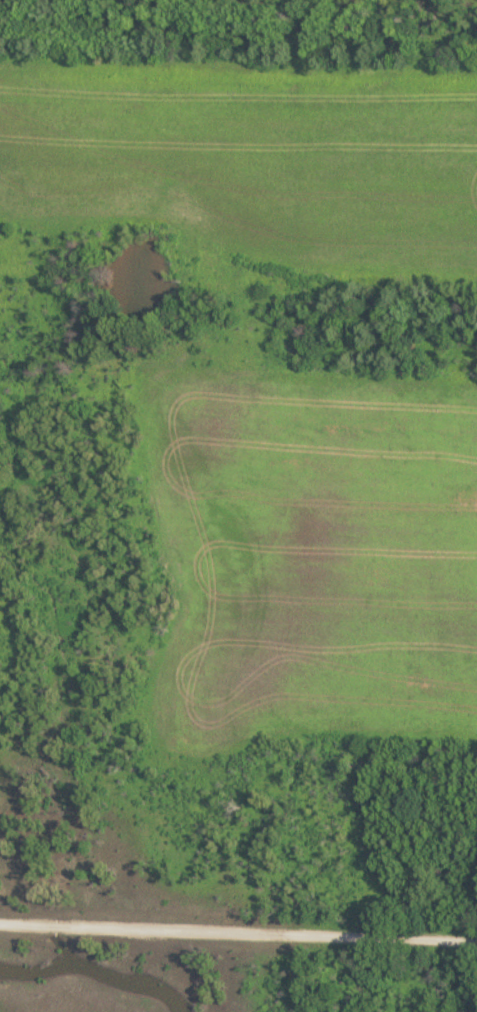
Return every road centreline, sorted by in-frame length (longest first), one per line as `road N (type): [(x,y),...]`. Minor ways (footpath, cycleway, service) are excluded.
road 1 (residential): [(476,942),(0,918)]

